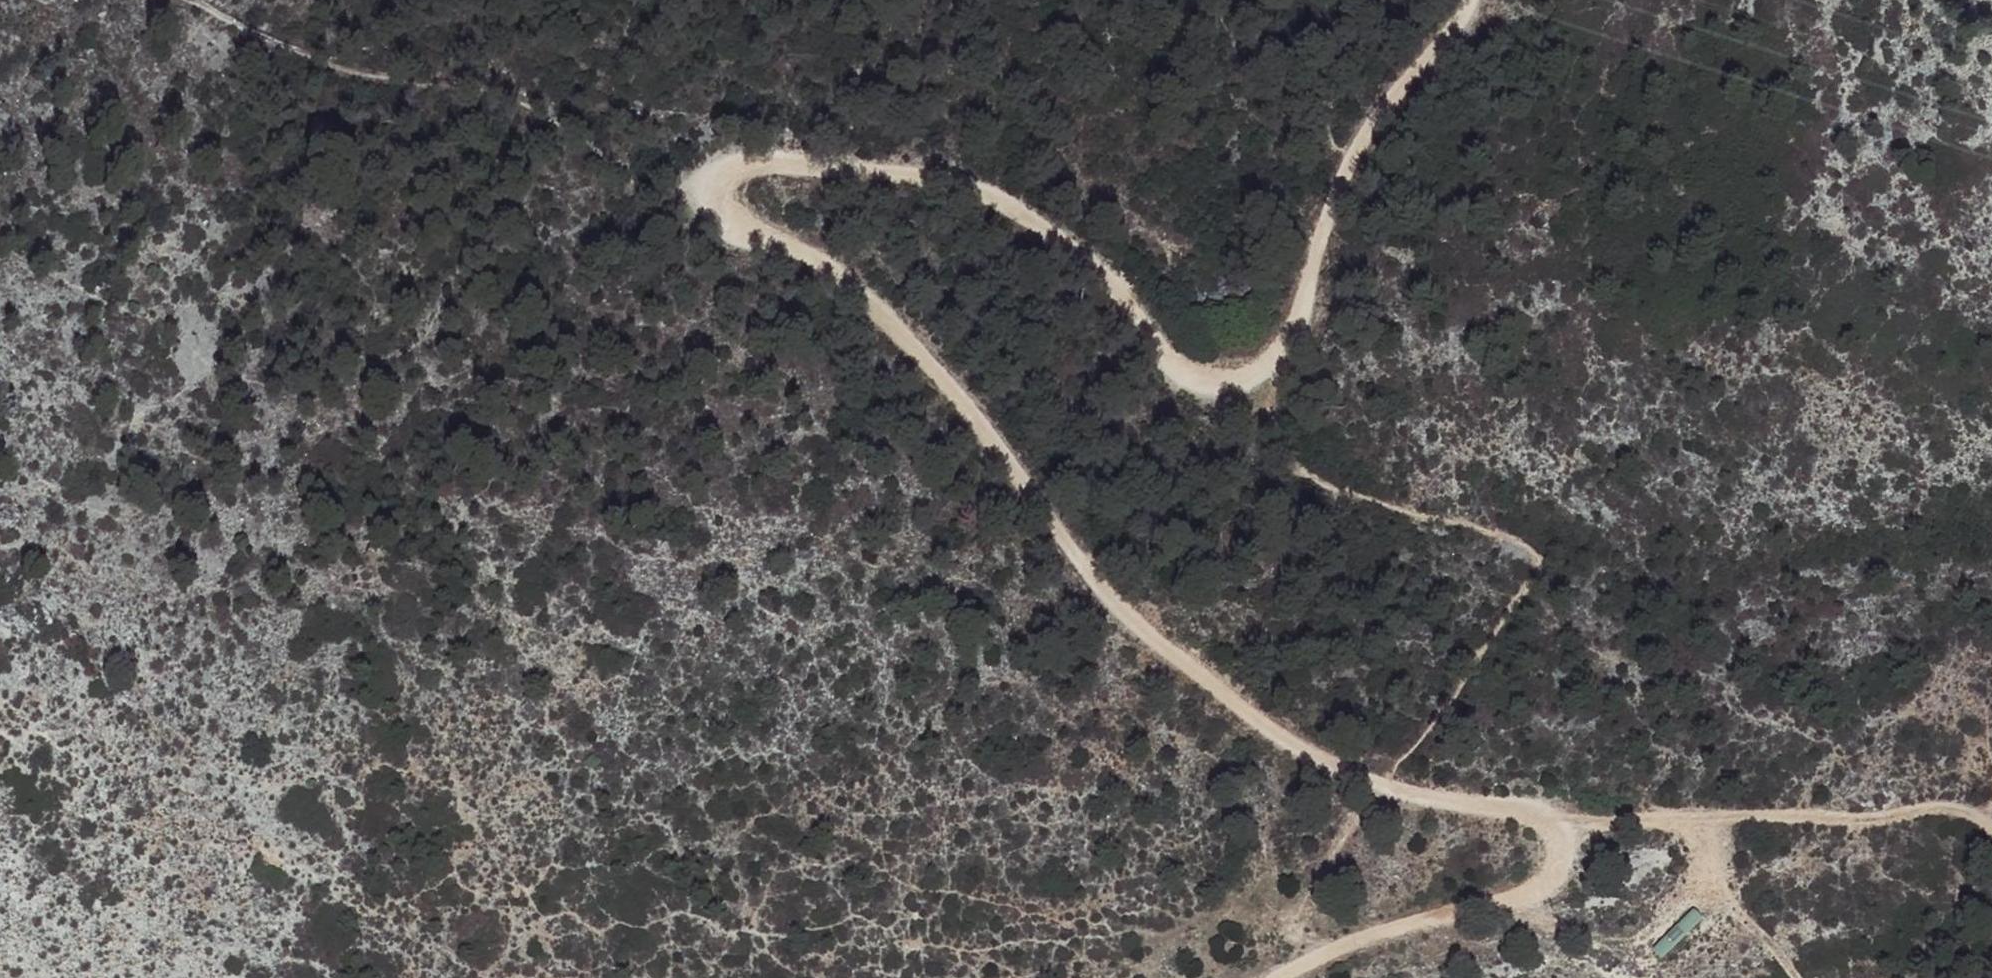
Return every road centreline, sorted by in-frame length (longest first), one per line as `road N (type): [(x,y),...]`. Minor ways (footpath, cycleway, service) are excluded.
road 1 (track): [(710,207),(732,233),(866,293),(946,368),(1129,619),(1290,745),(1388,786),(1551,818),(1572,861),(1481,908),(1365,933),(1277,977)]
road 2 (track): [(1465,0),(1451,41),(1373,118),(1324,220),(1286,340),(1230,383),(1159,336),(993,188),(762,166),(729,175),(710,207)]

